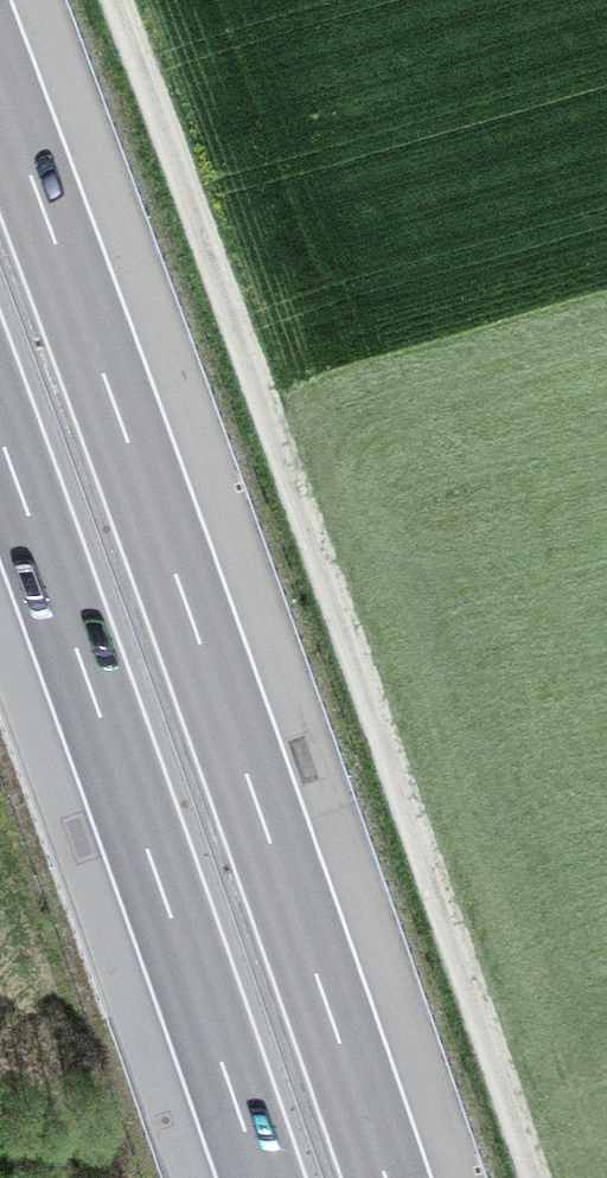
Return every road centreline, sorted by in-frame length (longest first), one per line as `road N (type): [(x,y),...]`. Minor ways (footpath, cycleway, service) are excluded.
road 1 (track): [(536,1177),(119,0)]
road 2 (motorway): [(386,1177),(0,93)]
road 3 (motorway): [(0,437),(261,1177)]

